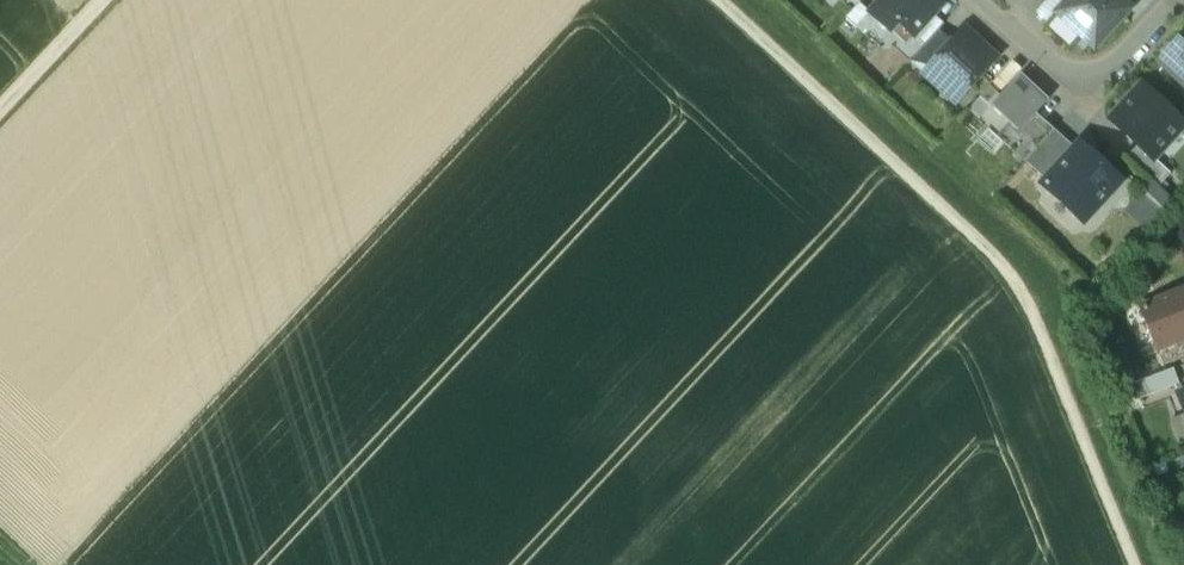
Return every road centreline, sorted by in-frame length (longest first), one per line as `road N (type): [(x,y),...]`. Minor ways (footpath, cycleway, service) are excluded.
road 1 (track): [(721,0),(1006,263),(1037,313),(1140,564)]
road 2 (residential): [(977,0),(1058,85),(1097,99),(1183,0)]
road 3 (track): [(0,110),(102,0)]

